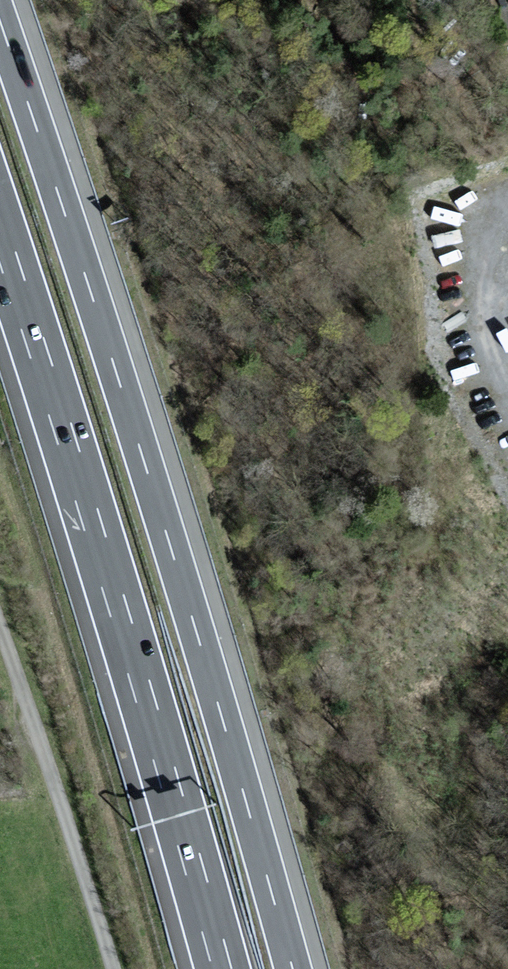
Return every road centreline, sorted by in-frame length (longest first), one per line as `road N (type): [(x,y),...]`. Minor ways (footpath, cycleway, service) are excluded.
road 1 (motorway): [(294,968),(203,652),(0,21)]
road 2 (motorway): [(0,235),(221,968)]

